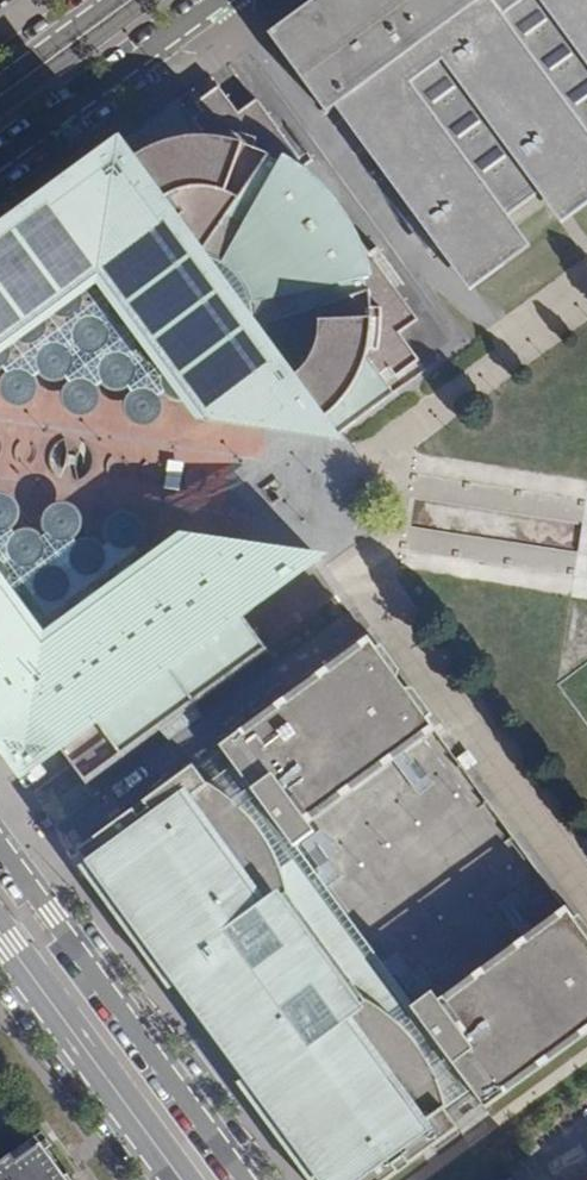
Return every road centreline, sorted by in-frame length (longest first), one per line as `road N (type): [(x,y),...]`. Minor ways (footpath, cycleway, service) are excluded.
road 1 (unclassified): [(11,861),(395,601)]
road 2 (tertiary): [(184,1179),(0,926)]
road 3 (tertiary): [(130,0),(0,94)]

